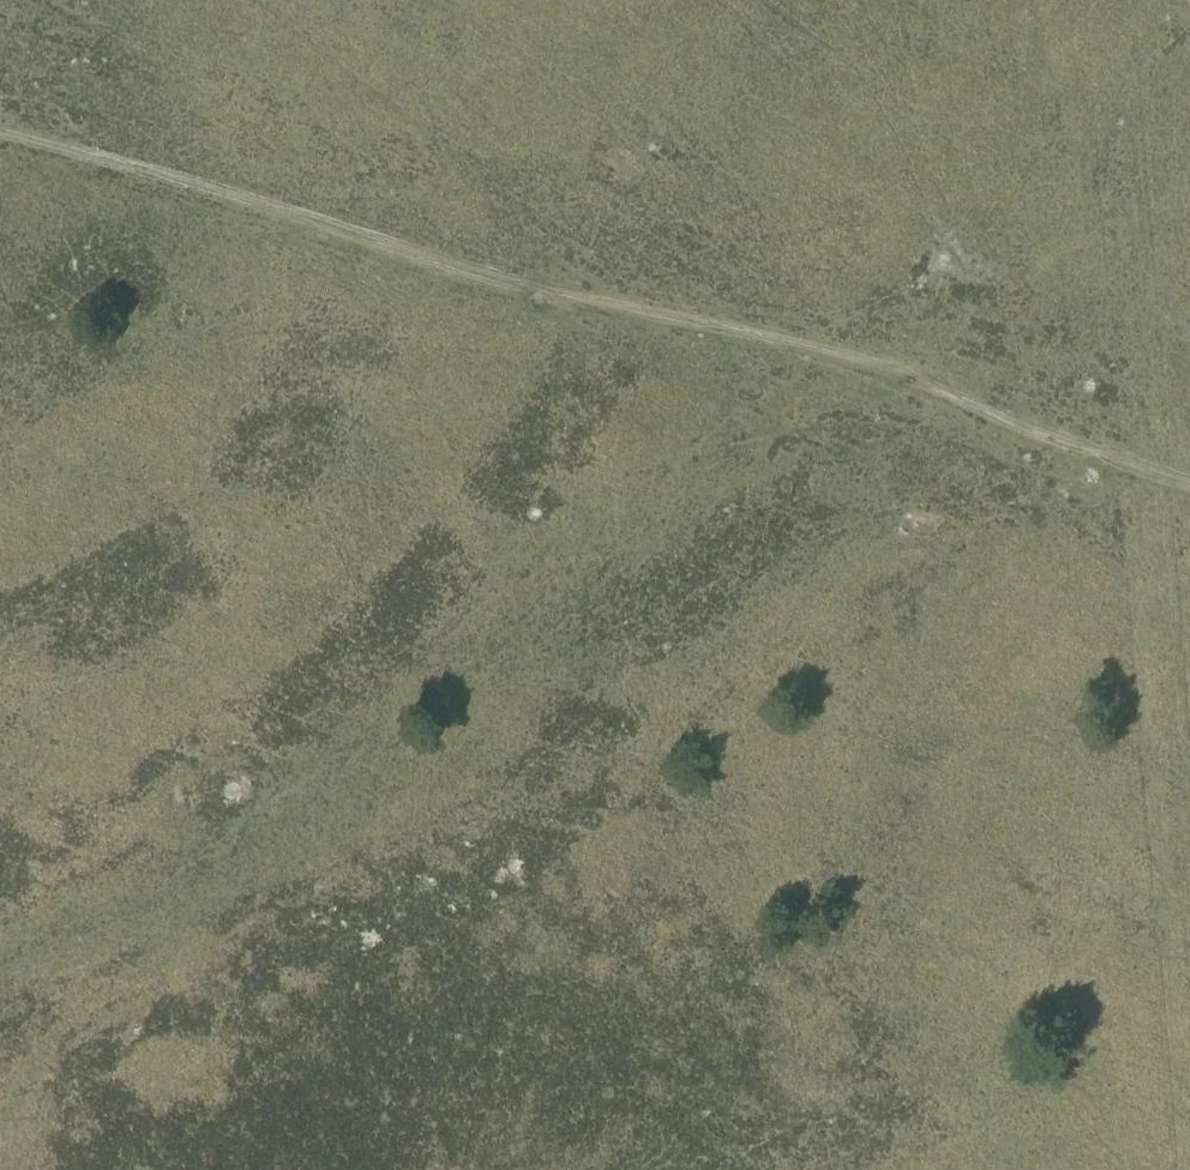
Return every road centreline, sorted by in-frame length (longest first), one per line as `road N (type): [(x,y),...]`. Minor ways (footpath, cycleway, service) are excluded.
road 1 (track): [(1189,485),(1034,431),(915,374),(715,322),(457,269),(202,187),(0,135)]

